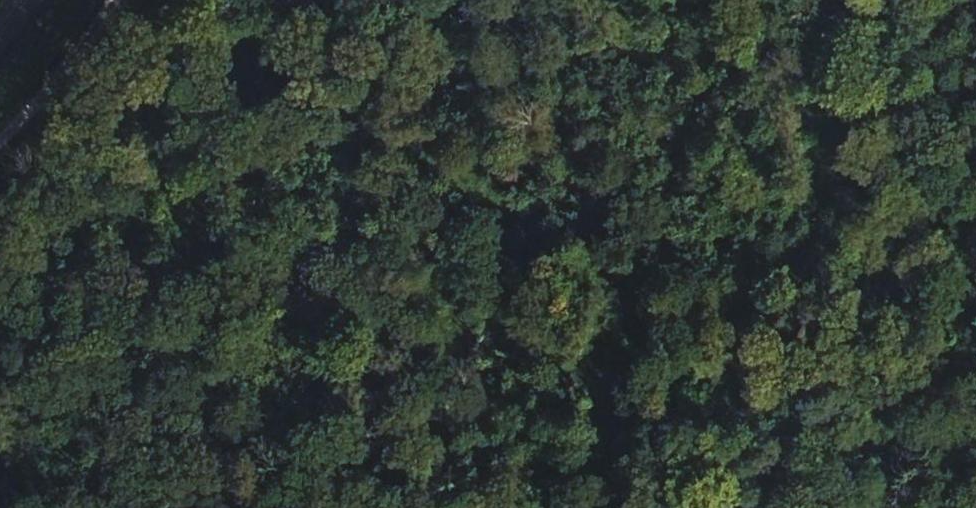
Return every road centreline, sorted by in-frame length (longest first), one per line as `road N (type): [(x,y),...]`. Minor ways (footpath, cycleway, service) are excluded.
road 1 (track): [(583,507),(725,0)]
road 2 (track): [(329,507),(0,284)]
road 3 (track): [(132,0),(83,91),(0,169)]

